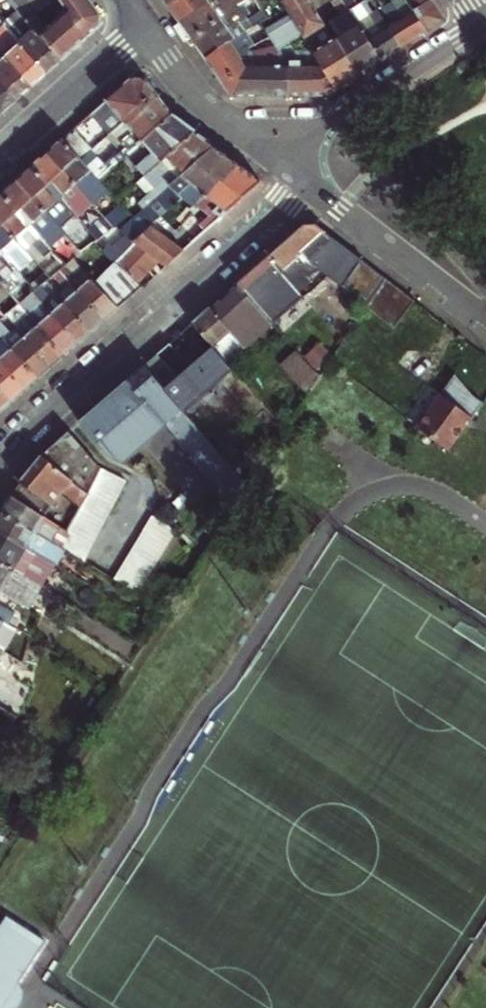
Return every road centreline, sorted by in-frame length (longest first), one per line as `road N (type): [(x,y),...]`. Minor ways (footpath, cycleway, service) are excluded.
road 1 (residential): [(0,461),(307,182)]
road 2 (residential): [(481,26),(278,159)]
road 3 (residential): [(307,182),(485,328)]
road 4 (residential): [(0,154),(143,29)]
road 5 (residential): [(143,29),(188,85),(278,159)]

